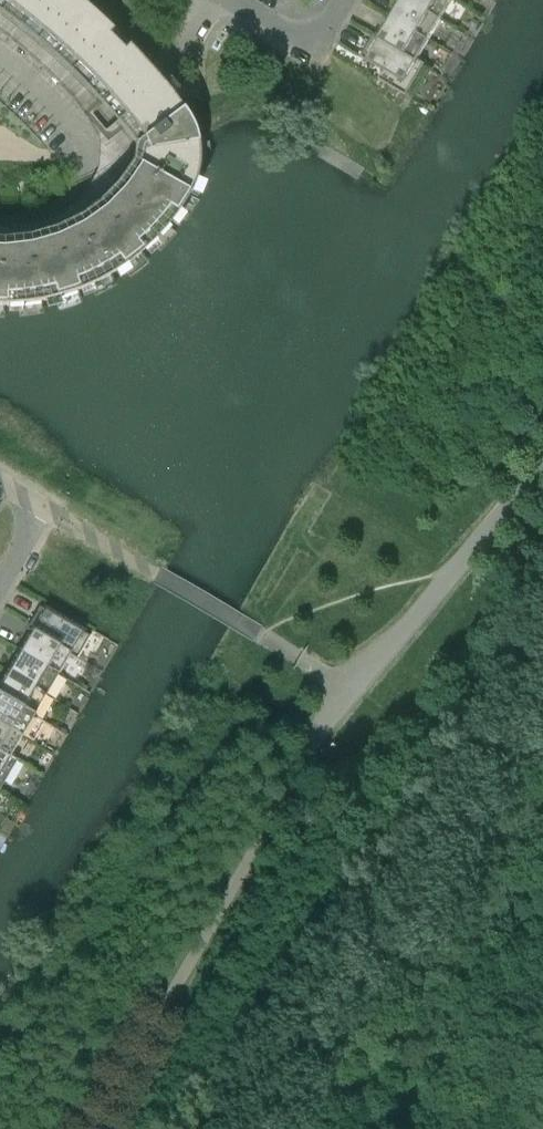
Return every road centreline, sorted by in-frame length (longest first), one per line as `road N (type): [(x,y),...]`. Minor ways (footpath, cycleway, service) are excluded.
road 1 (residential): [(85,143),(166,89),(224,0)]
road 2 (residential): [(234,0),(311,35),(326,28),(342,0)]
road 3 (residential): [(0,46),(54,87),(85,143)]
road 4 (residential): [(85,143),(83,186),(0,208)]

